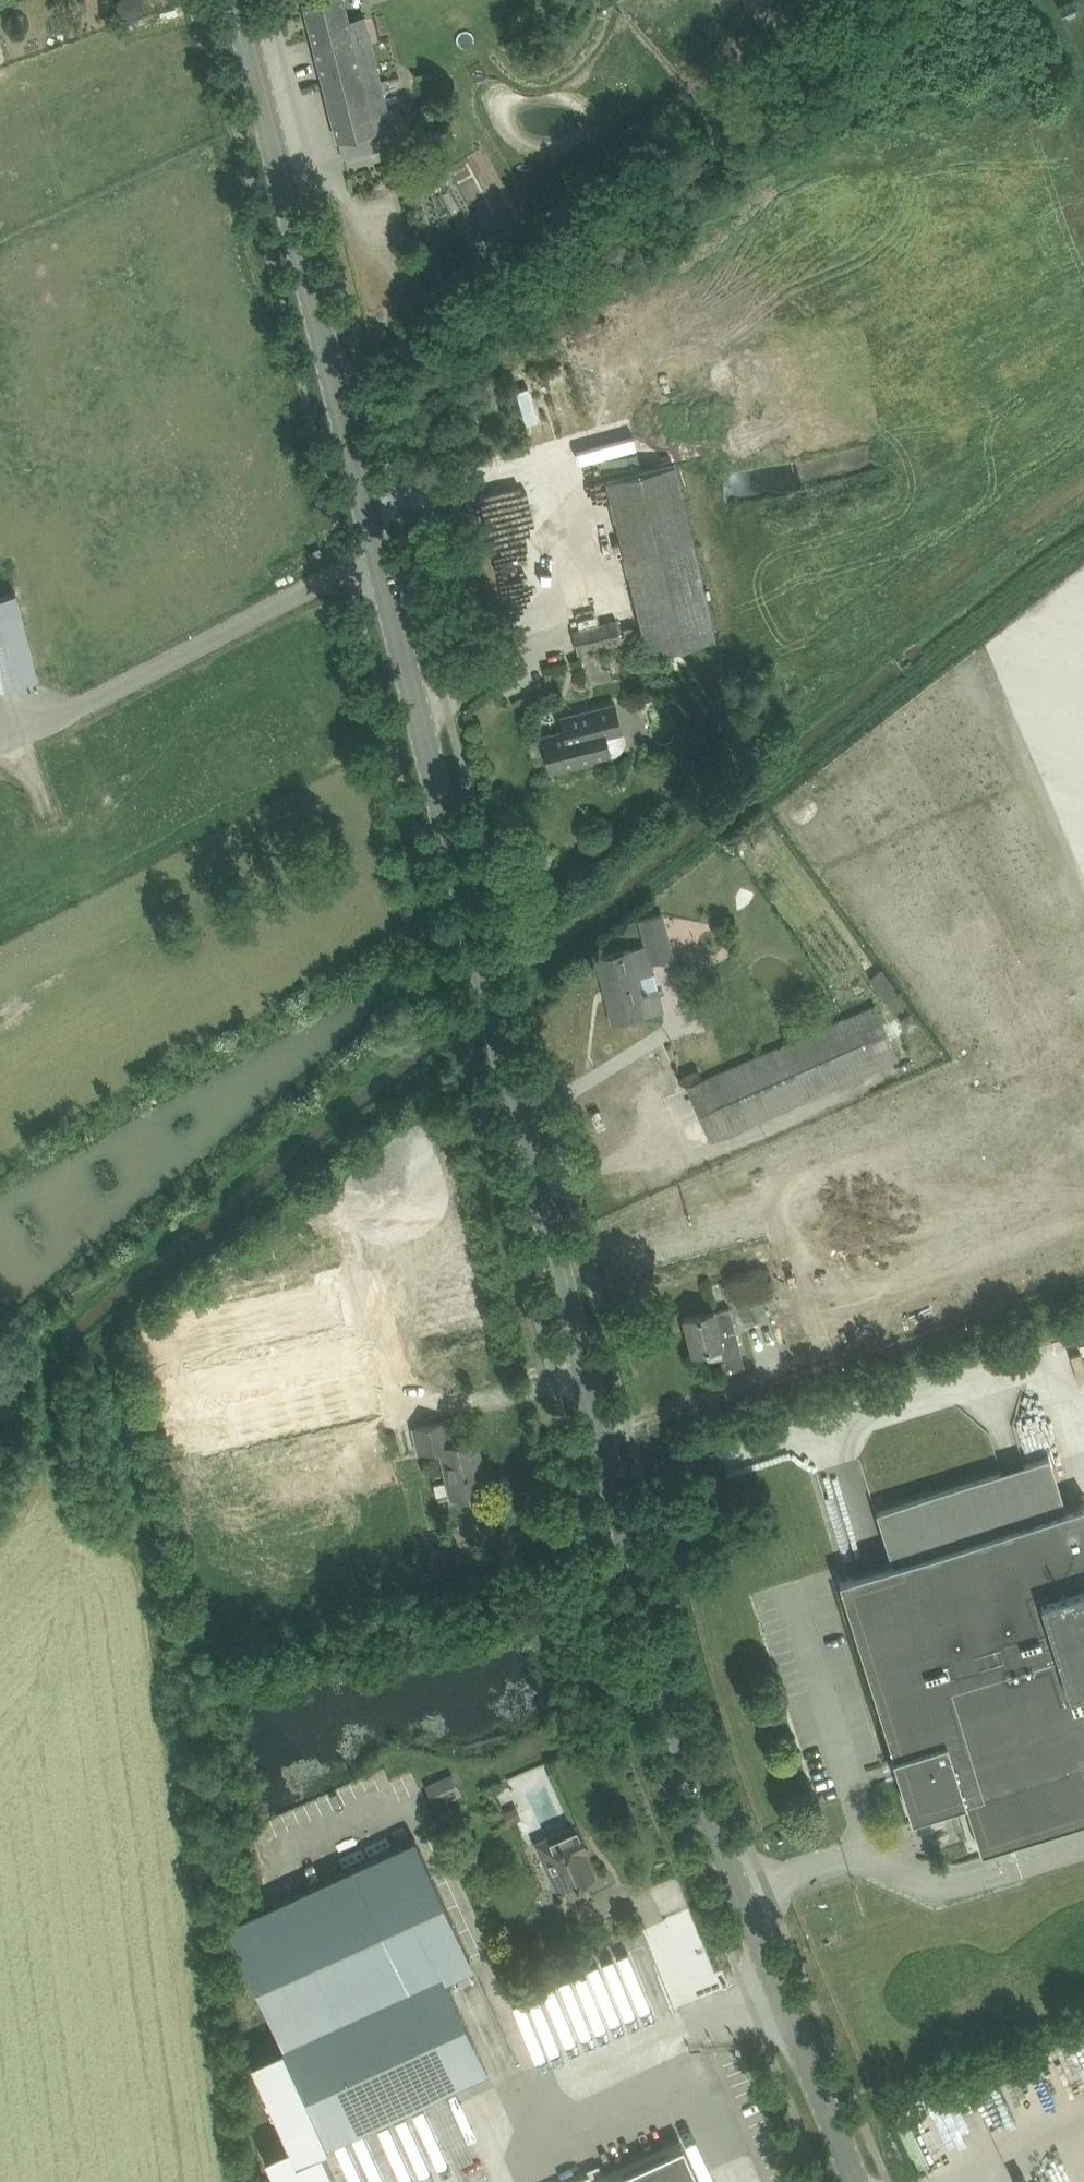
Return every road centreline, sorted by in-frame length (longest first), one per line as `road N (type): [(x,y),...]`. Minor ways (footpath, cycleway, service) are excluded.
road 1 (tertiary): [(868,2181),(718,1819),(596,1393),(536,1136),(237,0)]

